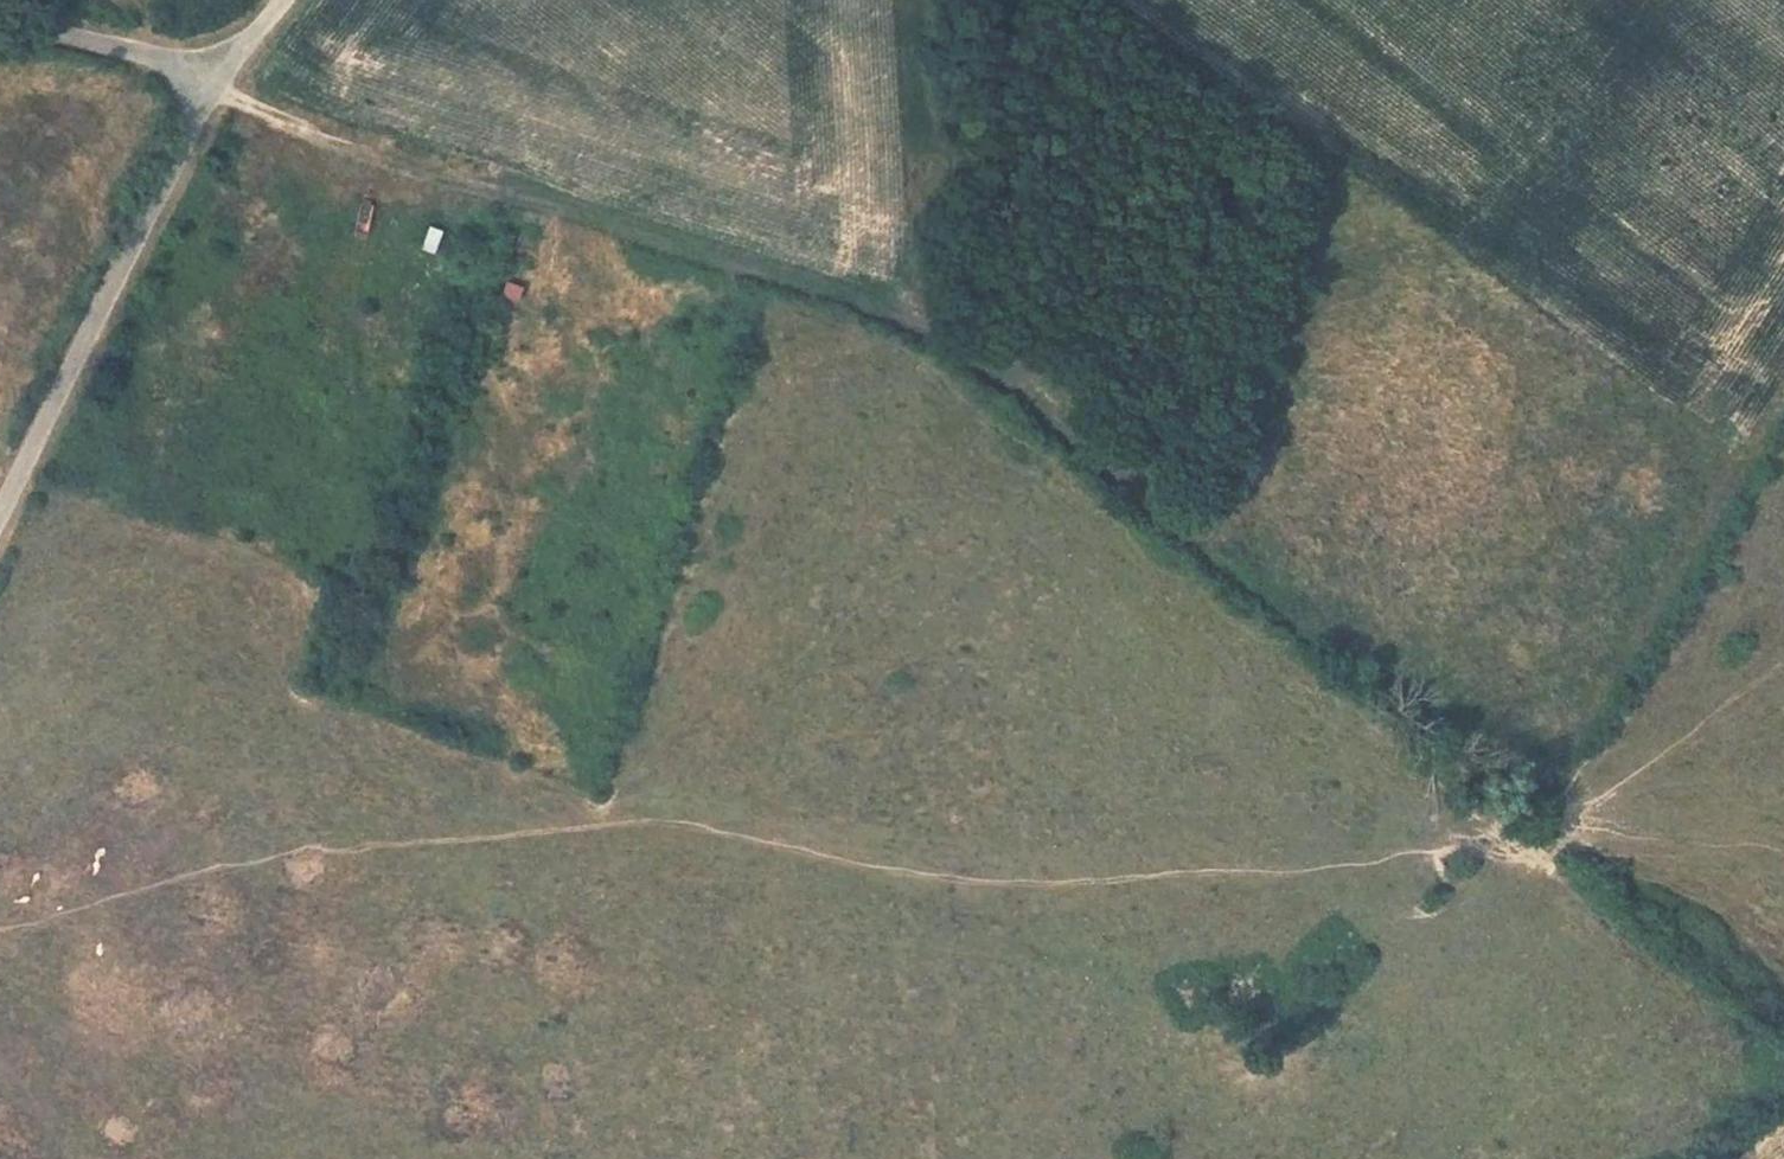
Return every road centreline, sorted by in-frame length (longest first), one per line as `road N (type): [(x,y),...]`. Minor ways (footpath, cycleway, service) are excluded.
road 1 (track): [(1191,521),(1011,363),(906,309),(383,158),(211,89)]
road 2 (unclassified): [(211,89),(0,511)]
road 3 (unclassified): [(211,89),(145,56),(0,23)]

